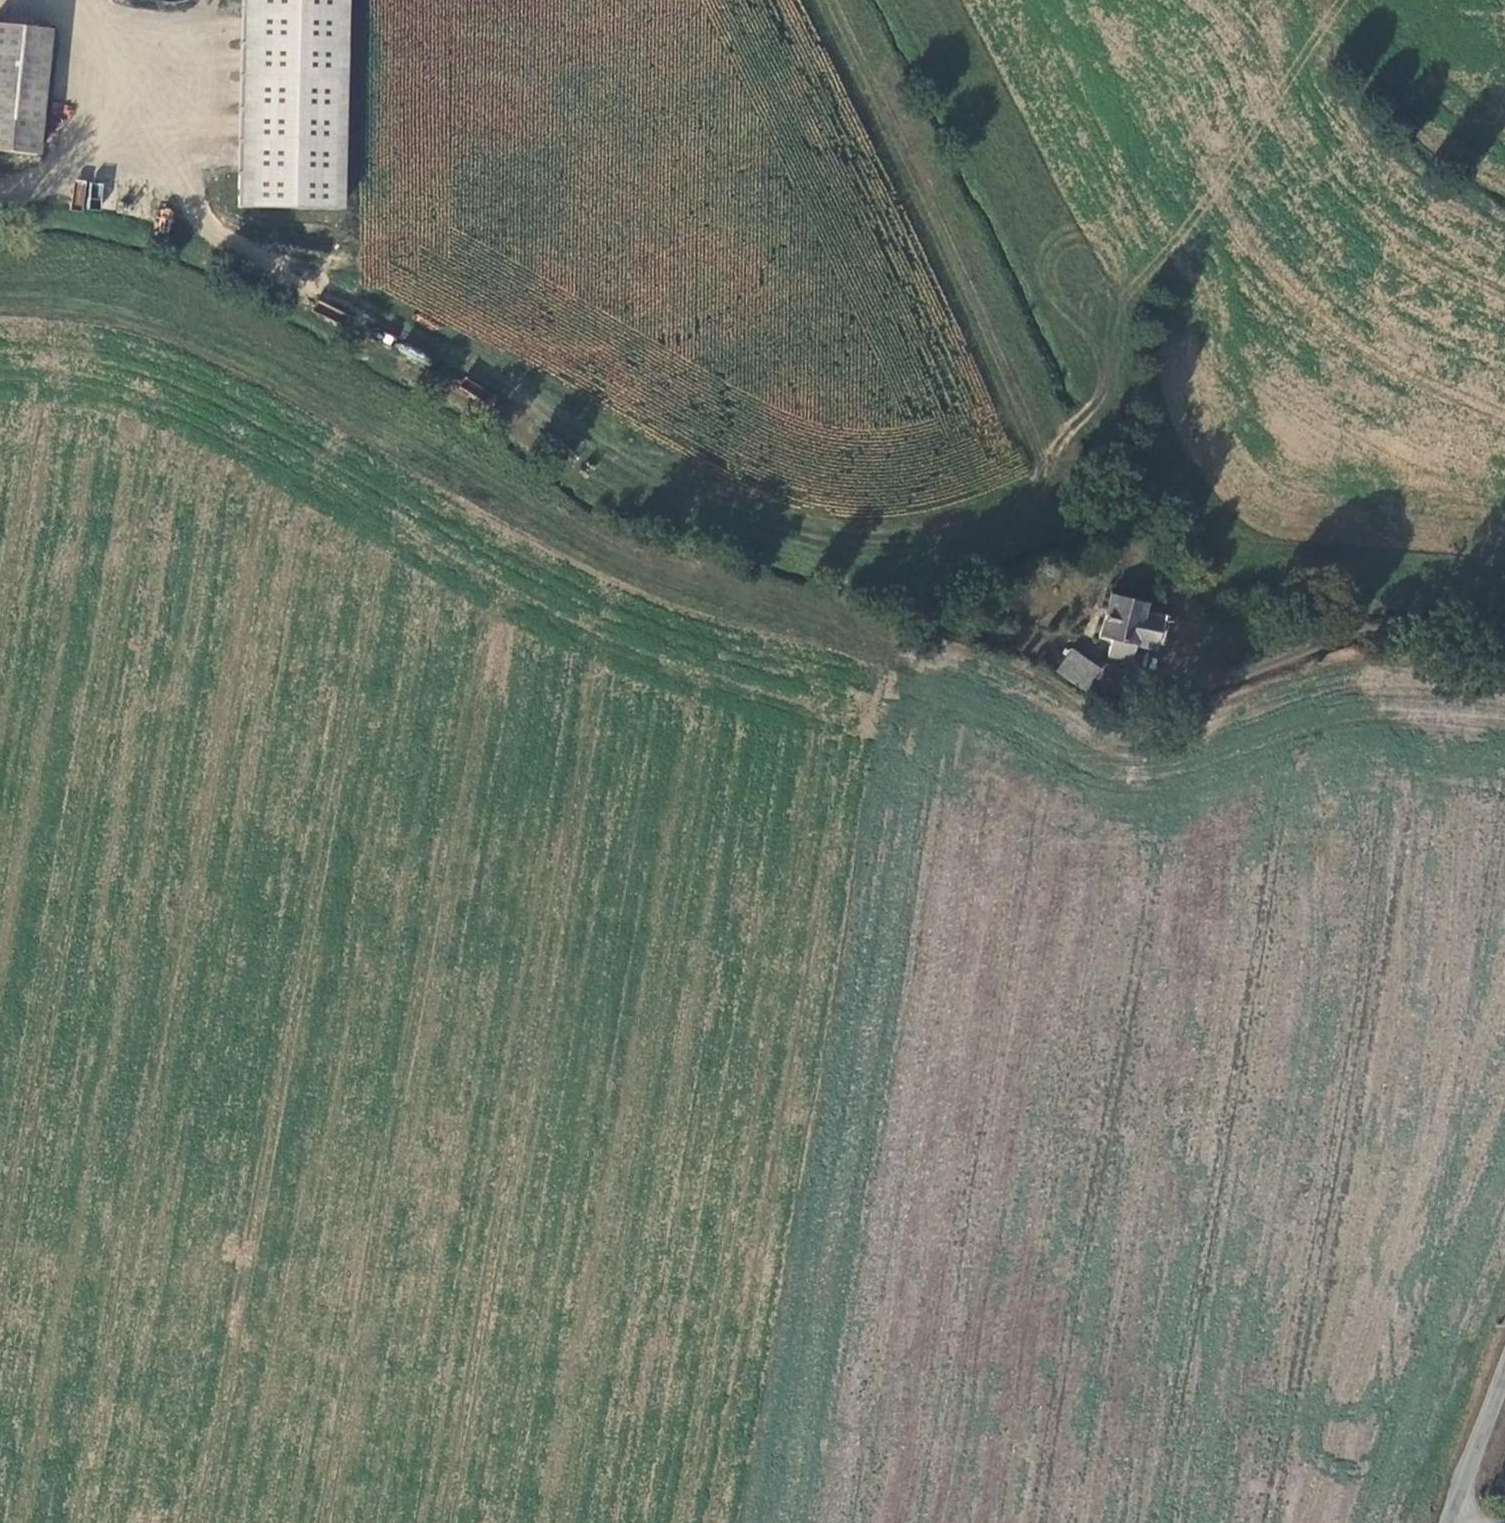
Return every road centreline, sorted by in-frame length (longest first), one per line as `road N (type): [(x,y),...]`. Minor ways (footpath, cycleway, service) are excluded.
road 1 (track): [(1504,651),(1328,635),(1174,691)]
road 2 (tertiary): [(1448,1522),(1504,1365)]

